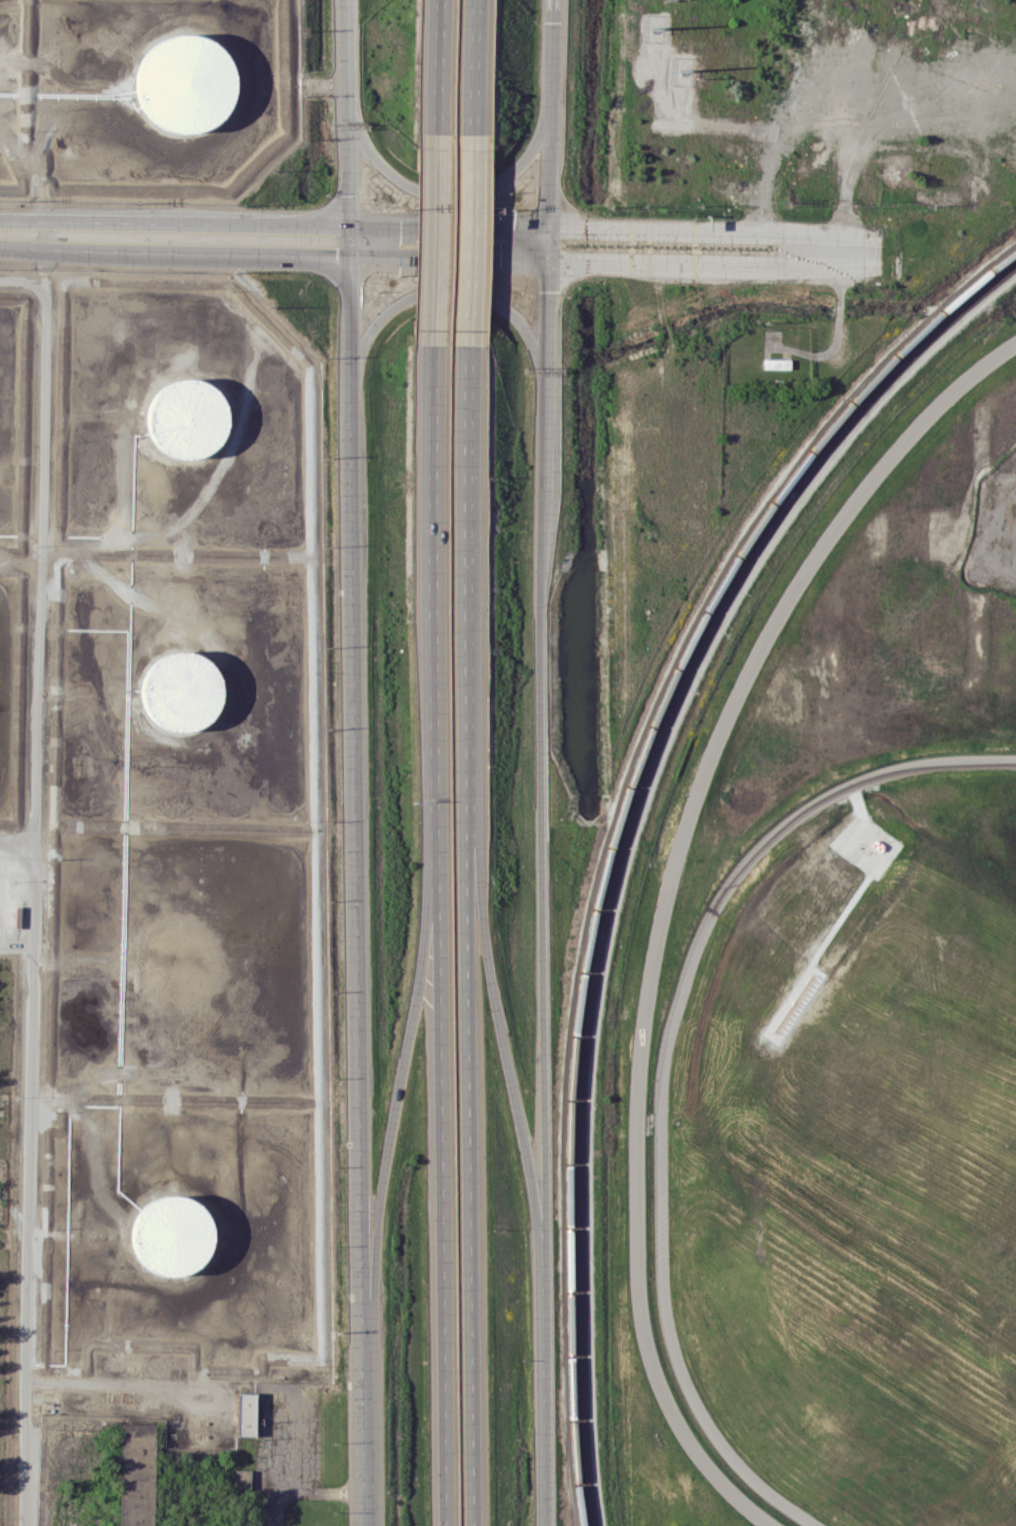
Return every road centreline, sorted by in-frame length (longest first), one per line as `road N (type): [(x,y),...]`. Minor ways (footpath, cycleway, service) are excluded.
road 1 (residential): [(1015,341),(882,464),(788,586),(701,773),(661,918),(638,1092),(643,1320),(651,1358),(687,1434),(709,1468),(774,1525)]
road 2 (motorway): [(474,1525),(468,344)]
road 3 (secondary): [(348,253),(365,1340)]
road 4 (secondary): [(543,1293),(547,475)]
road 5 (motorway): [(440,767),(443,1525)]
road 6 (motorway): [(440,767),(419,984),(382,1187),(365,1340)]
road 7 (motorway): [(543,1293),(535,1177),(468,832)]
road 8 (motorway): [(435,344),(440,767)]
road 9 (secondary): [(0,244),(348,253)]
road 10 (secondary): [(348,225),(0,219)]
road 11 (secondary): [(347,90),(359,135),(378,161),(428,193),(464,194),(499,180),(530,152),(552,96)]
road 12 (secondary): [(547,385),(534,342),(516,318),(467,298),(422,297),(376,323),(350,383)]
road 13 (secondary): [(548,256),(555,0)]
road 14 (secondary): [(347,0),(348,253)]
road 15 (residential): [(836,234),(584,229)]
road 16 (residential): [(586,257),(836,262)]
road 17 (trunk): [(546,1525),(543,1293)]
road 18 (motorway): [(468,344),(471,133)]
road 19 (motorway): [(435,133),(435,344)]
road 20 (secondary): [(548,229),(348,225)]
road 21 (secondary): [(348,253),(548,256)]
road 22 (trunk): [(365,1340),(367,1525)]
road 23 (motorway): [(439,0),(435,133)]
road 24 (motorway): [(471,133),(474,0)]
road 25 (secondary): [(547,385),(548,256)]

